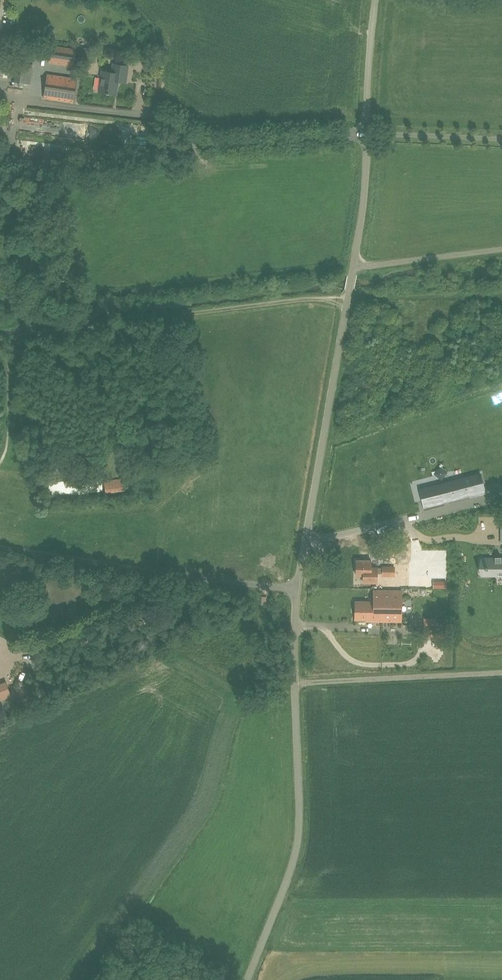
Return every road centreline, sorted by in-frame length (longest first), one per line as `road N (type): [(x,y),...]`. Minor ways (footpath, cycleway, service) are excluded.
road 1 (unclassified): [(295,683),(297,589),(353,266)]
road 2 (unclassified): [(248,979),(299,836),(295,683)]
road 3 (unclassified): [(353,266),(374,0)]
road 4 (unclassified): [(295,683),(501,674)]
road 5 (track): [(188,575),(0,547)]
road 6 (unclassified): [(353,266),(501,249)]

